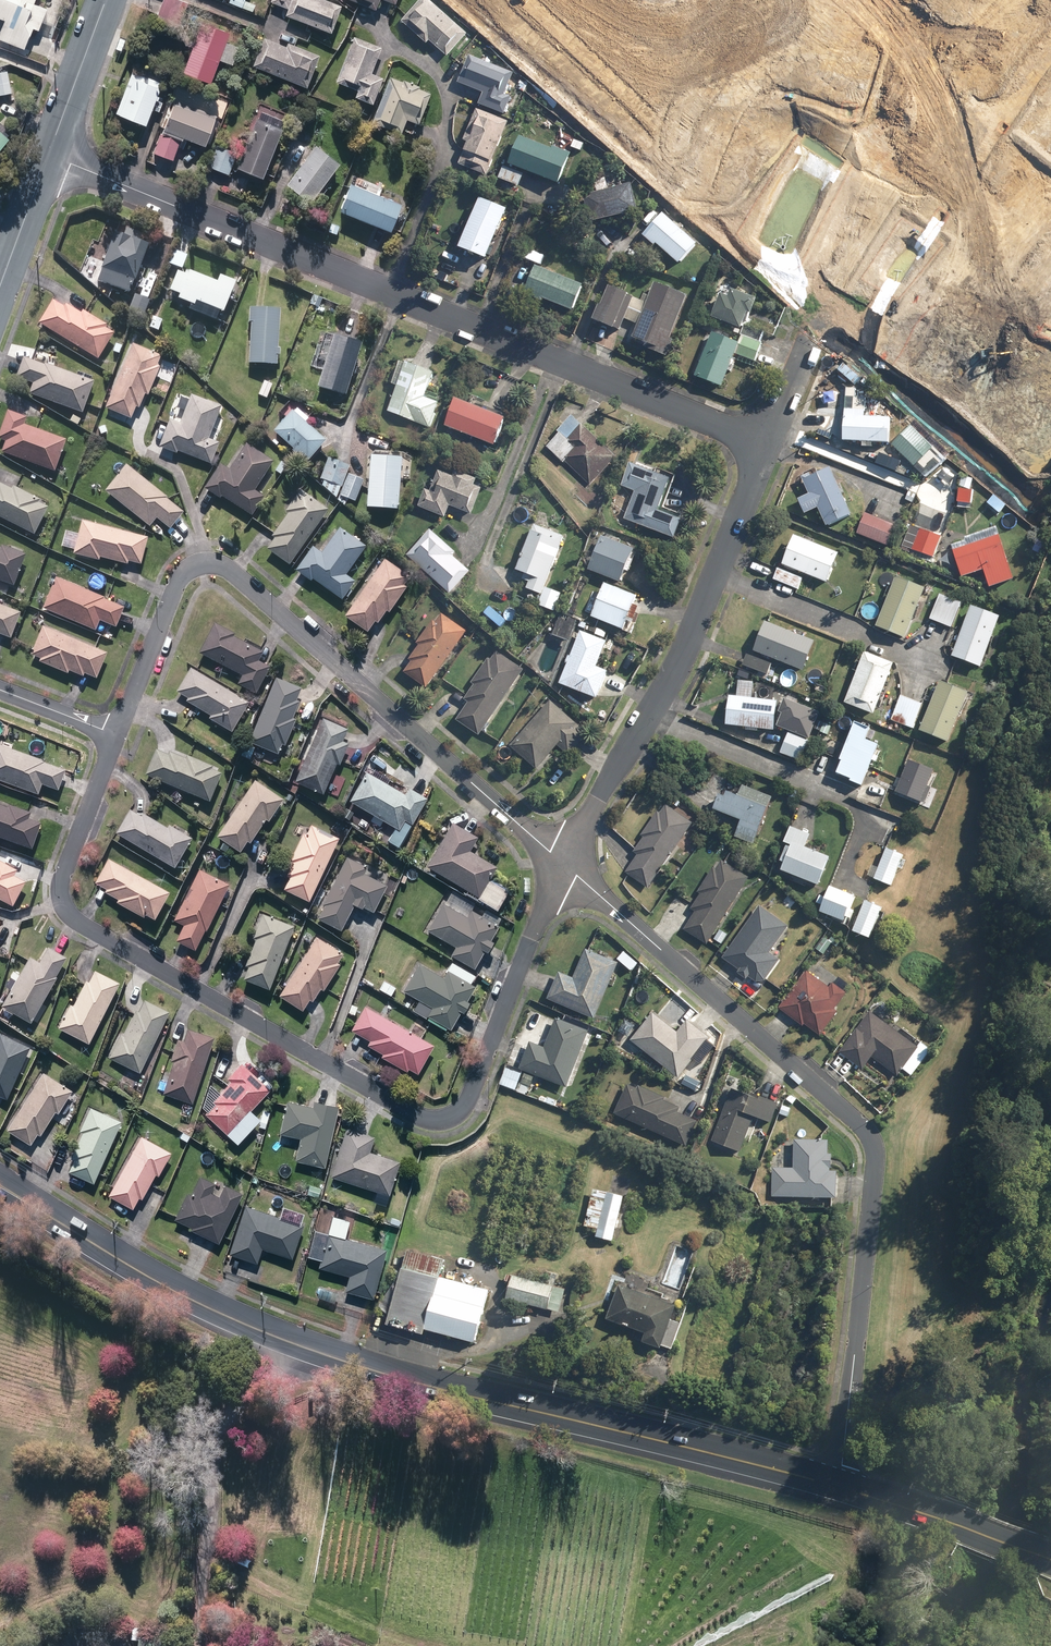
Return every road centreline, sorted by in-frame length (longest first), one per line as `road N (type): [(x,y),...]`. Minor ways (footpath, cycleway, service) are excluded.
road 1 (residential): [(115,736),(58,886),(70,918),(424,1119),(466,1106),(561,859)]
road 2 (residential): [(49,154),(768,446)]
road 3 (residential): [(840,1486),(875,1157),(870,1134),(561,859)]
road 4 (residential): [(561,859),(212,556),(180,571),(115,736)]
road 5 (secondary): [(302,1342),(840,1486)]
road 6 (residential): [(970,0),(938,43),(886,157),(768,446)]
road 7 (residential): [(768,446),(661,700),(561,859)]
road 8 (secondary): [(0,1182),(217,1310),(302,1342)]
road 9 (unclassified): [(302,1342),(227,1418),(200,1645)]
road 10 (secondary): [(840,1486),(1050,1559)]
road 11 (secondary): [(107,0),(49,154)]
road 12 (secondary): [(49,154),(0,285)]
road 13 (residential): [(0,690),(115,736)]

